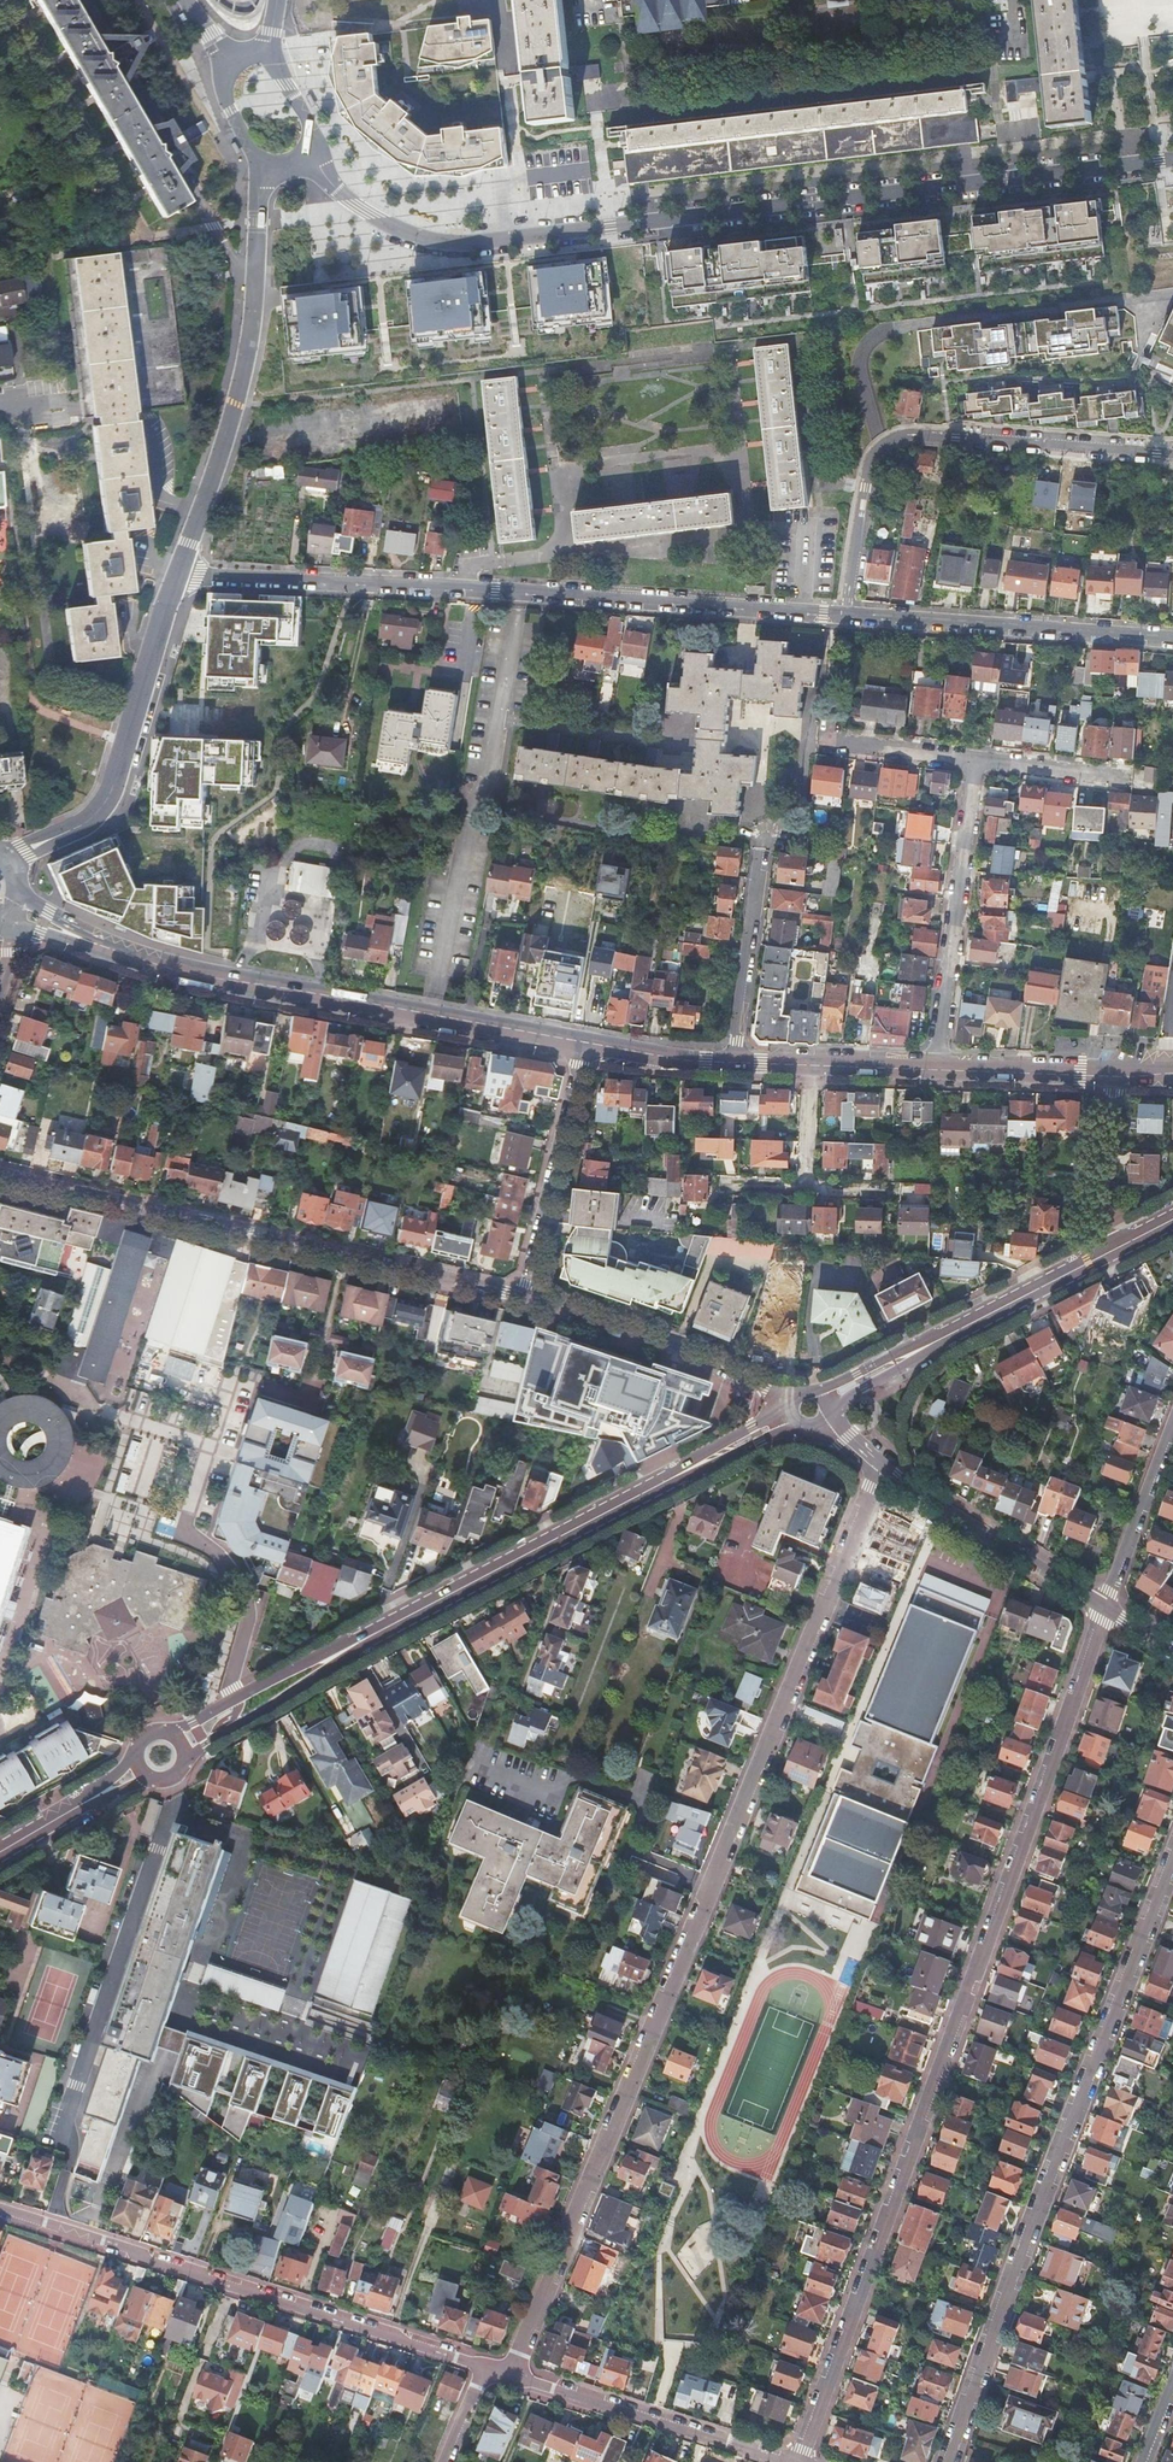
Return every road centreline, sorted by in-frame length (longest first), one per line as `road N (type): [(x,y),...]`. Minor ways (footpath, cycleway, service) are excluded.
road 1 (residential): [(513,2374),(879,1469)]
road 2 (residential): [(1101,1610),(799,2461)]
road 3 (residential): [(1172,159),(468,245),(422,239),(358,207),(334,189),(313,152)]
road 4 (tertiary): [(792,1417),(237,1702),(179,1740)]
road 5 (residential): [(846,614),(173,575)]
road 6 (residential): [(950,2461),(1172,1862)]
road 7 (secondary): [(13,900),(44,921),(172,973),(585,1044)]
road 8 (residential): [(525,1301),(0,1181)]
road 9 (residential): [(0,2211),(485,2366)]
road 10 (residential): [(846,614),(865,487),(874,455),(889,441),(910,434),(1172,455)]
road 11 (unclassified): [(173,575),(226,441),(248,353),(268,169)]
road 12 (unclassified): [(3,859),(82,827),(107,794),(173,575)]
road 13 (residential): [(1172,637),(846,614)]
road 14 (residential): [(976,760),(937,1070)]
road 15 (tertiary): [(1100,1256),(824,1397)]
road 16 (residential): [(513,2374),(790,2461)]
road 17 (residential): [(794,1397),(525,1301)]
road 18 (residential): [(585,1044),(525,1301)]
road 19 (tertiary): [(1101,1610),(879,1469)]
road 20 (residential): [(731,1062),(759,850)]
road 21 (residential): [(1172,1431),(1101,1610)]
road 22 (residential): [(1120,1076),(1093,1229),(1100,1256)]
road 23 (secondary): [(937,1070),(1120,1076)]
road 24 (tertiary): [(139,1770),(0,1846)]
road 25 (residential): [(819,741),(976,760)]
road 26 (secondary): [(585,1044),(731,1062)]
road 27 (residential): [(976,760),(1114,777)]
road 28 (secondary): [(808,1065),(937,1070)]
road 29 (residential): [(808,1065),(805,1188)]
road 30 (unclassified): [(229,57),(231,111),(268,169)]

